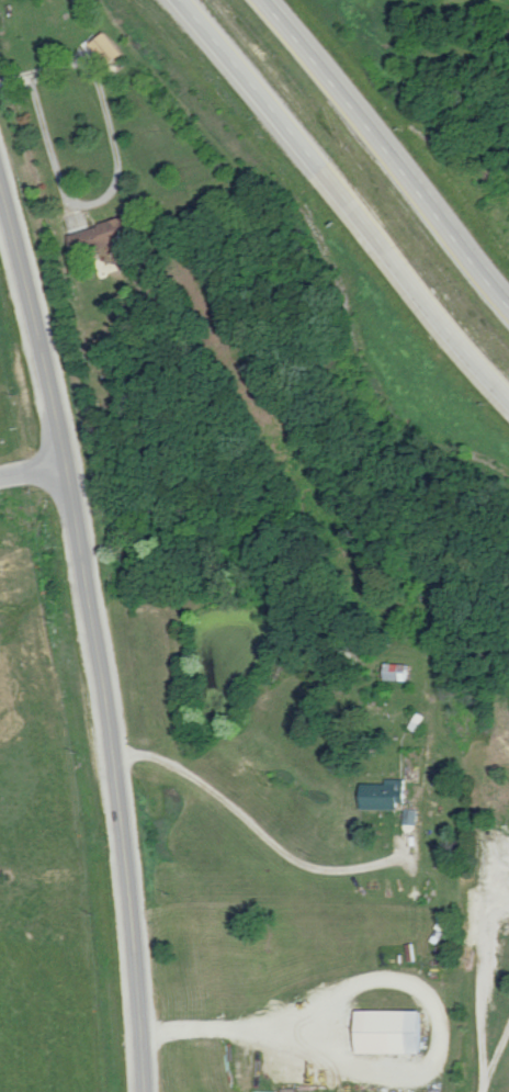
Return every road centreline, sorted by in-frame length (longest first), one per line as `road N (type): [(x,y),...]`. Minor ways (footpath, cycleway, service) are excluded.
road 1 (secondary): [(0,192),(65,460),(106,699),(141,1091)]
road 2 (trunk): [(173,0),(381,225),(508,380)]
road 3 (trunk): [(508,275),(260,0)]
road 4 (residential): [(101,78),(121,167),(103,202),(70,199),(32,71),(0,83)]

